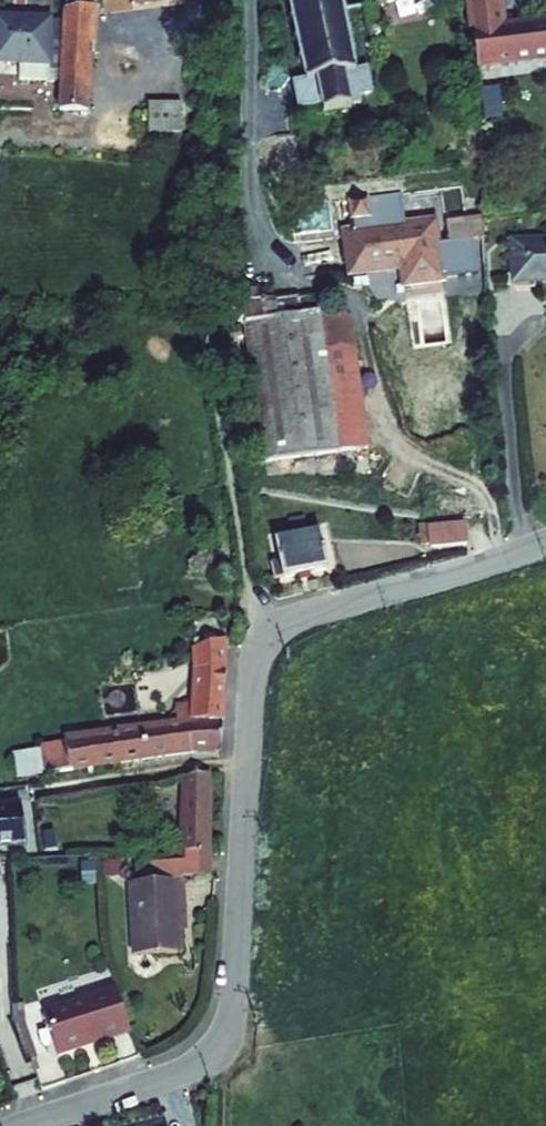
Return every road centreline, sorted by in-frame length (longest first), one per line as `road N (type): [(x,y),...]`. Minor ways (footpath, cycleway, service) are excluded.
road 1 (residential): [(545,543),(271,629),(253,670),(226,1034),(192,1068),(19,1125)]

